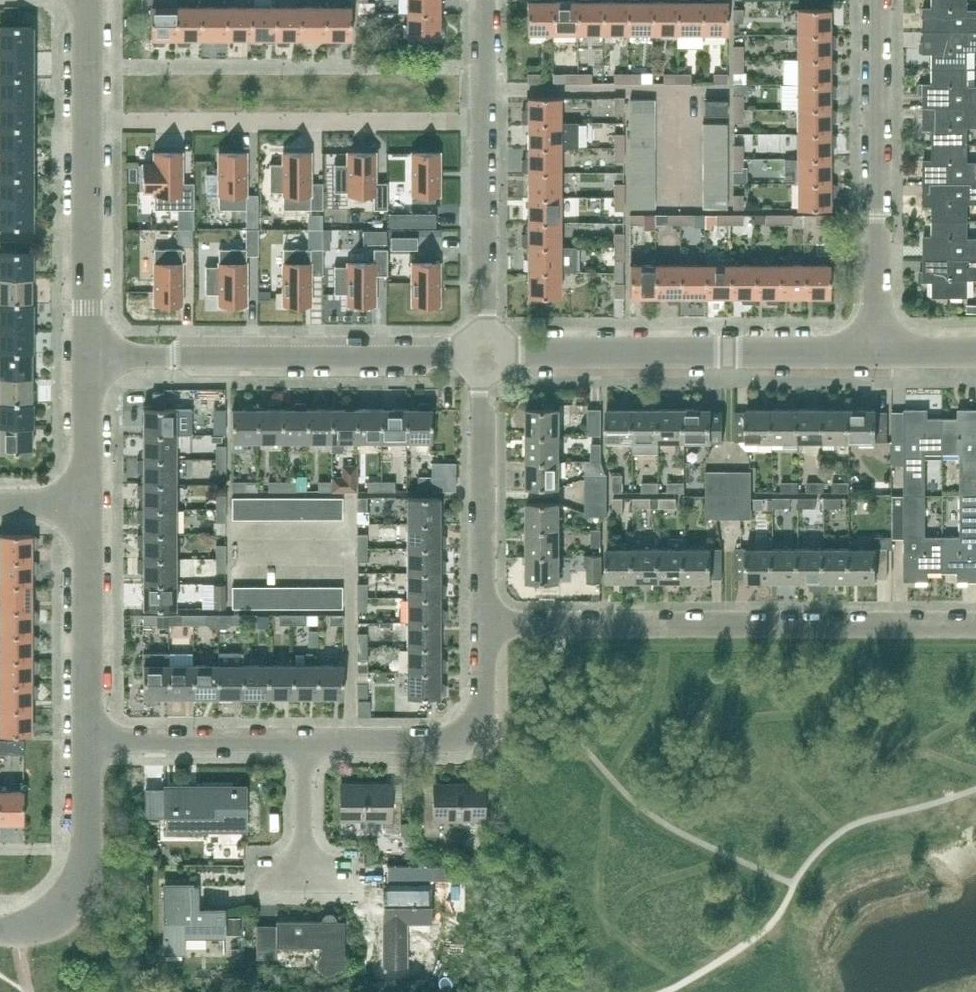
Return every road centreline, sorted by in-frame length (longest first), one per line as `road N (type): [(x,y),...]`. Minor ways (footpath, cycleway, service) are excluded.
road 1 (residential): [(486,626),(975,625)]
road 2 (residential): [(486,355),(90,358)]
road 3 (residential): [(879,351),(486,355)]
road 4 (residential): [(90,358),(90,0)]
road 5 (residential): [(486,355),(485,0)]
road 6 (residential): [(879,351),(879,0)]
road 7 (residential): [(307,739),(469,734),(483,713),(486,626)]
road 8 (residential): [(486,626),(486,355)]
road 9 (residential): [(0,932),(59,916),(89,881),(88,739)]
road 10 (residential): [(88,739),(88,505)]
road 11 (residential): [(88,739),(307,739)]
road 12 (residential): [(88,505),(90,358)]
road 13 (residential): [(305,876),(307,739)]

